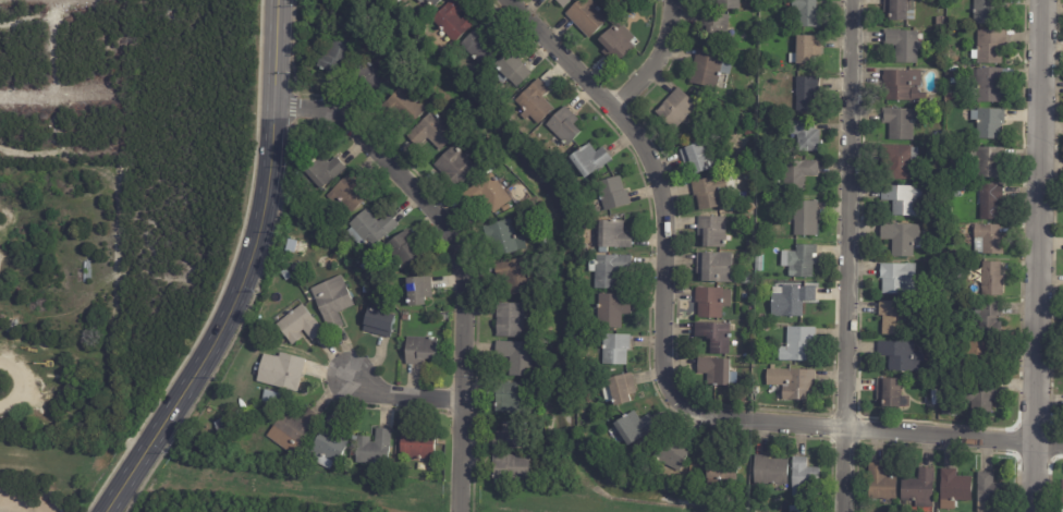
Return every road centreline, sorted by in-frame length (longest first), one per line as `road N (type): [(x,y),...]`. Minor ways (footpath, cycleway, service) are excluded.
road 1 (residential): [(1062,444),(700,415),(675,397),(661,376),(664,200),(647,150),(618,107),(511,0)]
road 2 (secondary): [(280,0),(265,220),(231,315),(104,511)]
road 3 (tertiary): [(1043,0),(1031,511)]
road 4 (residential): [(851,0),(841,511)]
road 5 (residential): [(276,108),(337,112),(405,175),(462,261),(455,511)]

